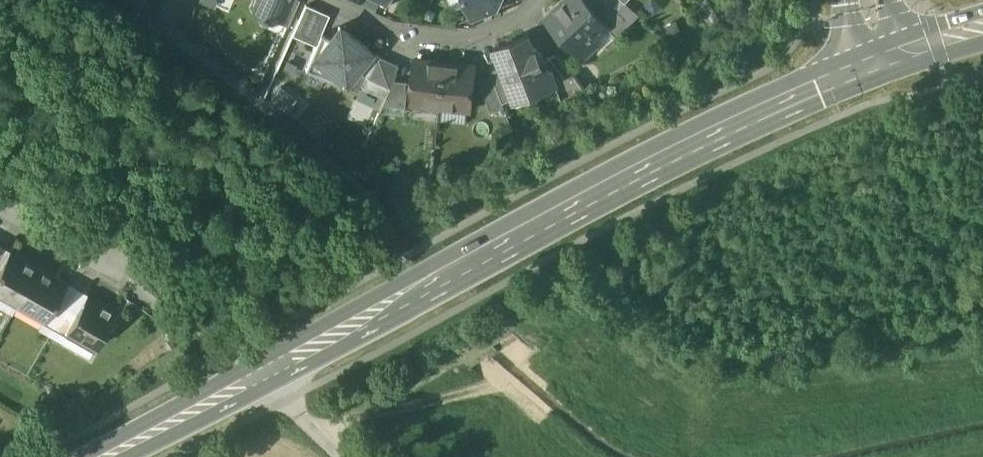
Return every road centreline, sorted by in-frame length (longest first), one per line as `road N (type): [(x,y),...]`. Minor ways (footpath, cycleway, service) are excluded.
road 1 (secondary): [(853,56),(537,206),(79,456)]
road 2 (secondary): [(125,456),(550,233),(862,86)]
road 3 (residential): [(333,0),(388,26),(454,39),(493,33),(539,0)]
road 4 (track): [(257,98),(420,246)]
road 5 (track): [(106,0),(180,40),(257,98)]
road 6 (residential): [(0,210),(138,289)]

